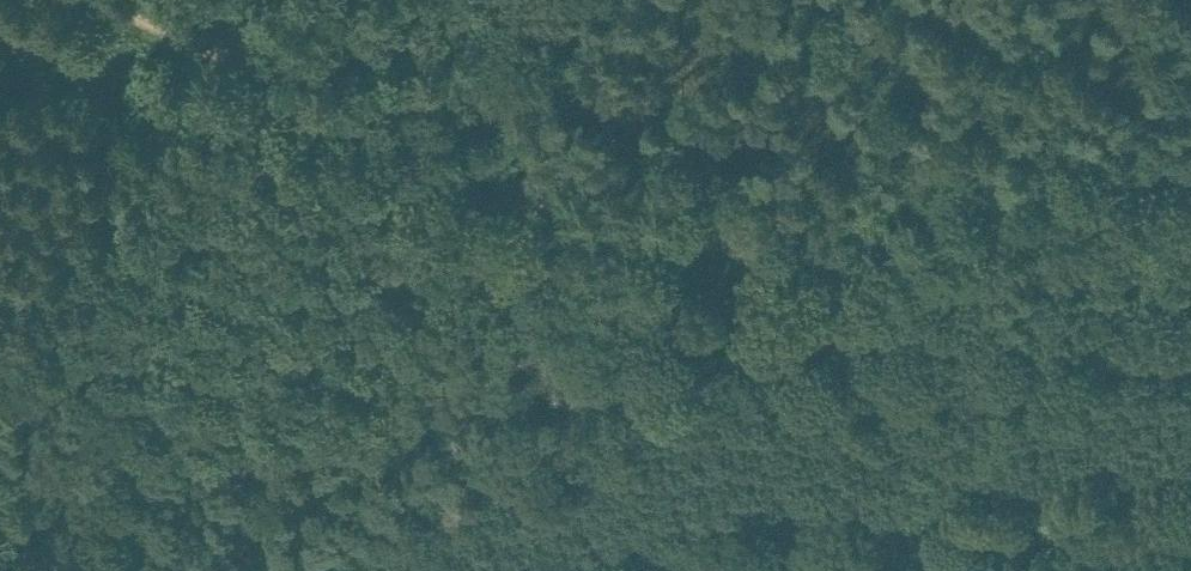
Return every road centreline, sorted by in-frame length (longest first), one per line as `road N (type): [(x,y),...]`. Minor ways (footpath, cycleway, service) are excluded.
road 1 (track): [(158,0),(329,82),(623,193),(754,216),(880,207),(1190,153)]
road 2 (unclassified): [(1190,472),(785,524),(528,570)]

